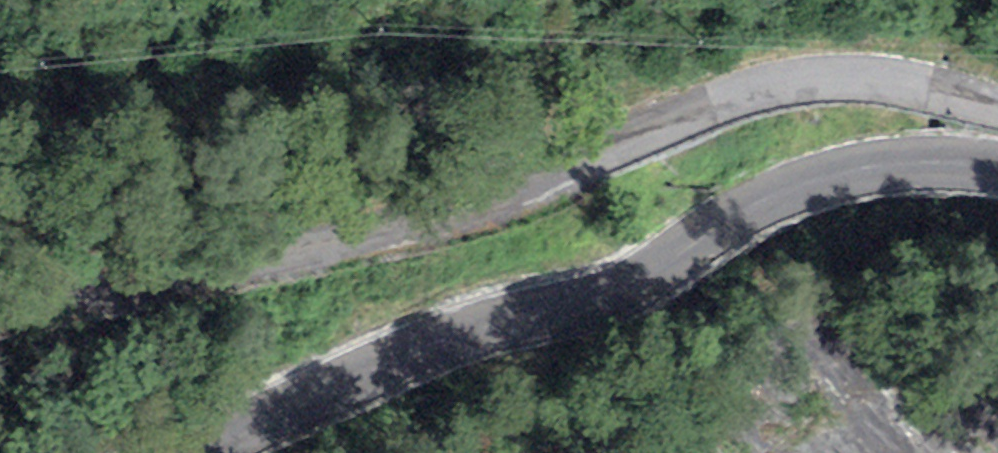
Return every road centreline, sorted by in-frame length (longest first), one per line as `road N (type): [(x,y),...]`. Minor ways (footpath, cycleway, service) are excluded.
road 1 (unclassified): [(0,283),(236,263),(539,173),(781,83),(875,78),(997,102)]
road 2 (tertiary): [(194,452),(434,344),(618,296),(723,227),(816,180),(920,160),(997,168)]

